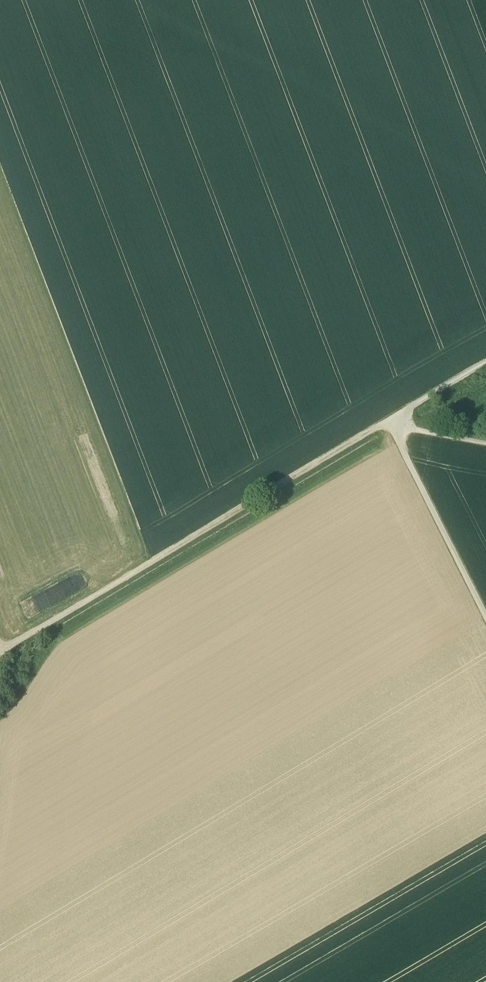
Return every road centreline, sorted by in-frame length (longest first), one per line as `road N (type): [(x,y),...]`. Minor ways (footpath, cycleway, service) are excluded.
road 1 (track): [(0,651),(391,417)]
road 2 (track): [(391,417),(485,608)]

